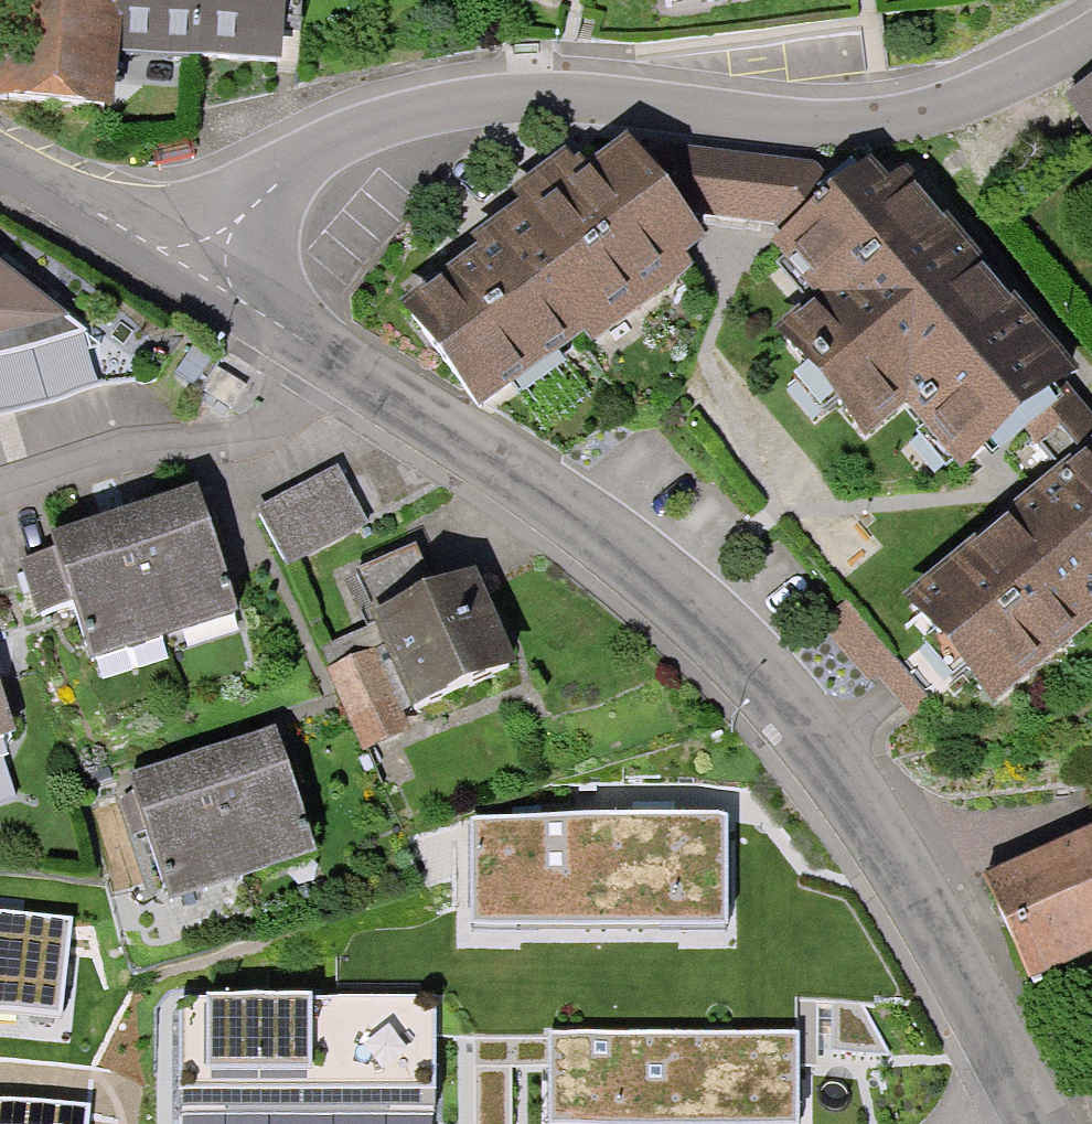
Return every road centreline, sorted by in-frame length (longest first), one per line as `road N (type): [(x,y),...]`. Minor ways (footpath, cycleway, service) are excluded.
road 1 (residential): [(1040,1123),(892,847),(674,593),(323,354)]
road 2 (residential): [(1091,41),(942,107),(851,126),(801,127),(568,95),(484,98),(413,112),(353,131),(298,162),(199,276)]
road 3 (residential): [(323,354),(303,393),(272,425),(221,443),(125,453),(0,493)]
road 4 (residential): [(199,276),(0,167)]
road 5 (residential): [(323,354),(199,276)]

